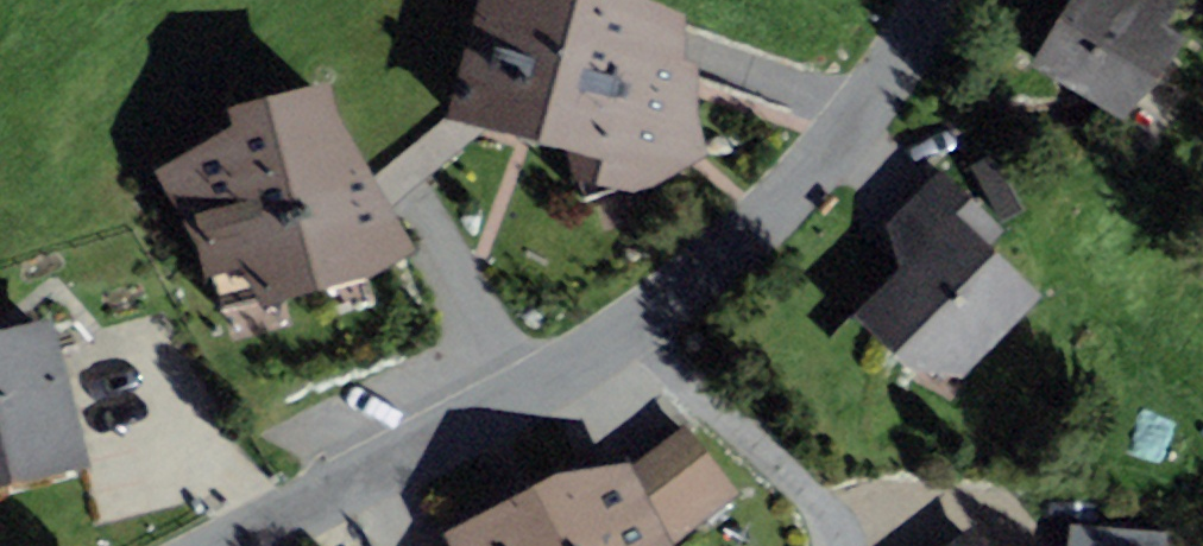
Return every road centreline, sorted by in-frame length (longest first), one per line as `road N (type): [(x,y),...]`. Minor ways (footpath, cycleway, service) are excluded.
road 1 (residential): [(936,0),(857,117),(794,185),(639,323),(534,392),(238,545)]

